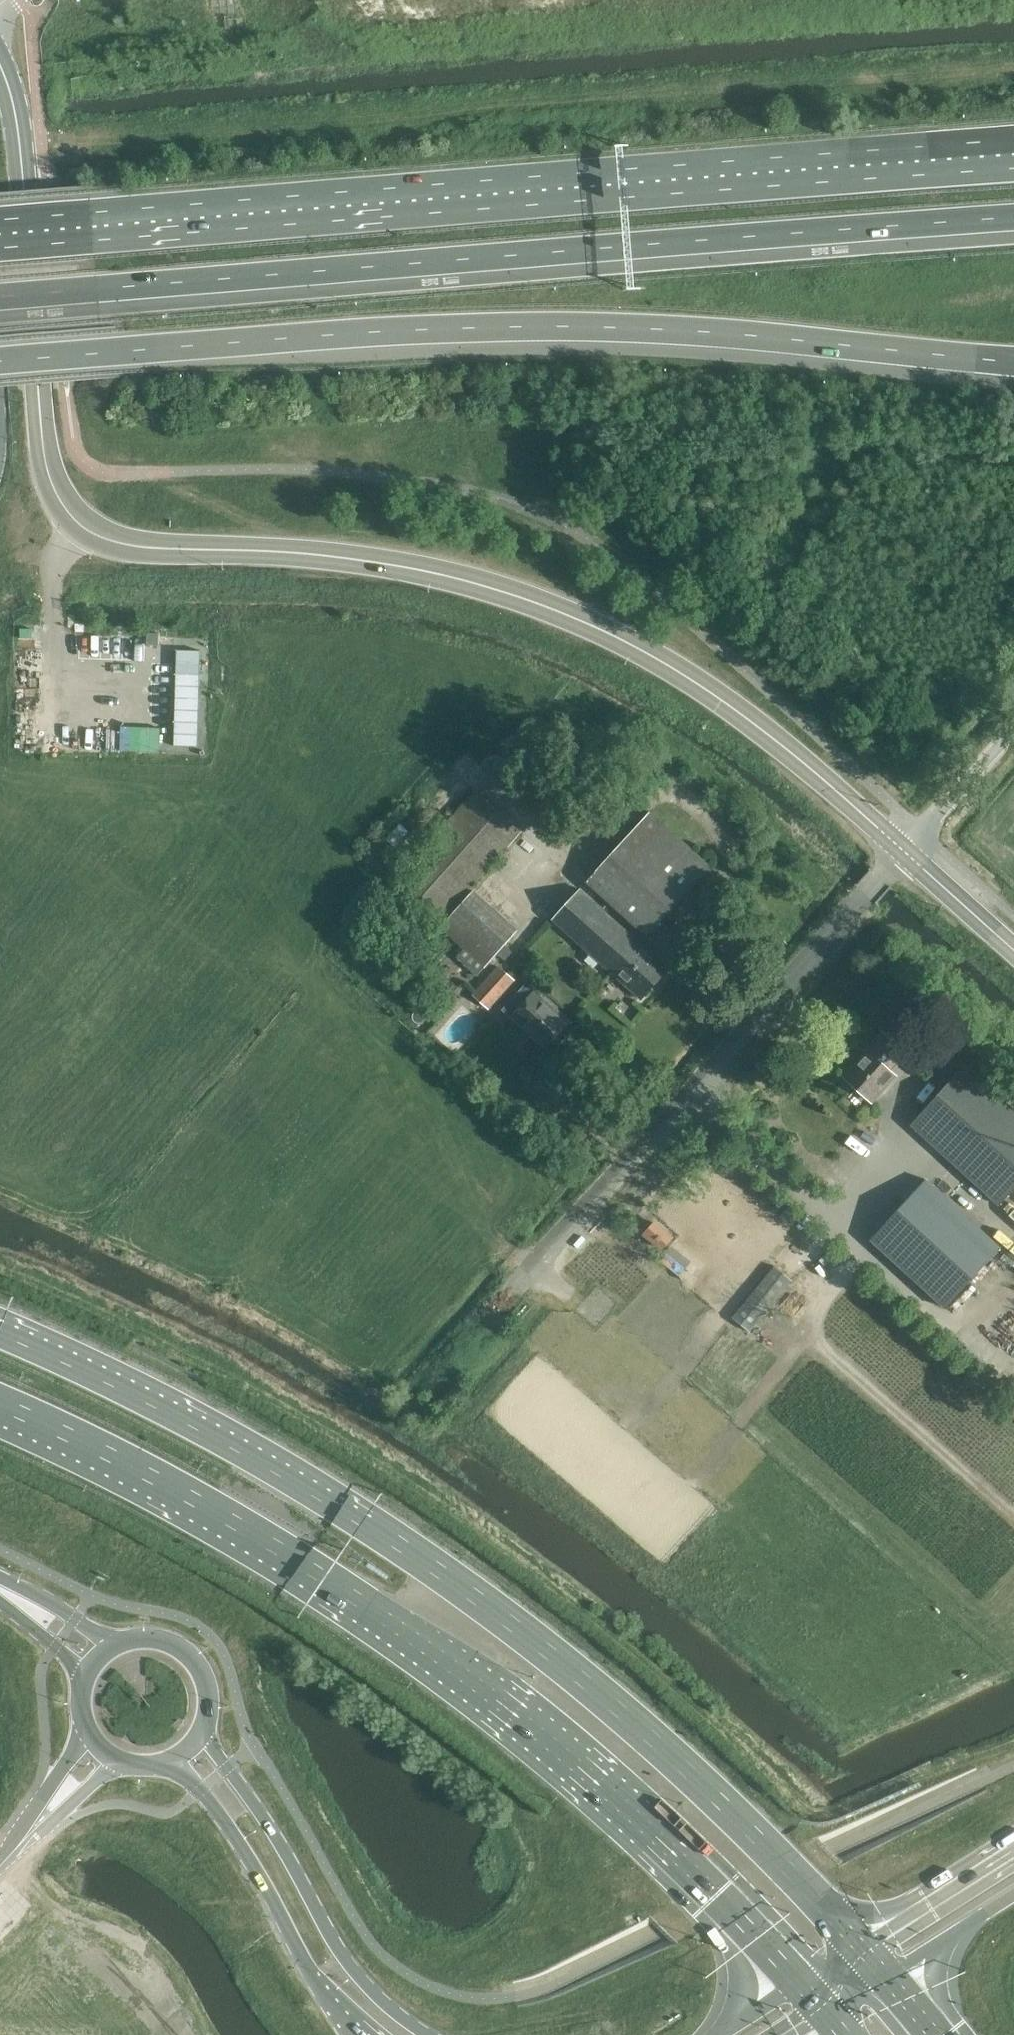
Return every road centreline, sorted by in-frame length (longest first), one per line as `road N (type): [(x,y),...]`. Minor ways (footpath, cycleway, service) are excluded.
road 1 (tertiary): [(906,852),(758,726),(661,661),(556,611),(453,577),(359,559),(136,546),(80,527),(51,477),(44,436),(21,151),(0,63)]
road 2 (trunk): [(859,1945),(722,1801),(602,1692),(364,1518),(223,1435),(0,1328)]
road 3 (trunk): [(1013,155),(0,235)]
road 4 (motorway): [(0,297),(1013,217)]
road 5 (motorway): [(0,362),(514,327),(647,329),(1013,359)]
road 6 (trunk): [(0,1409),(153,1478),(373,1618),(631,1813),(800,1981)]
road 7 (residential): [(906,852),(495,1319)]
road 8 (secondary): [(432,2034),(369,1986),(290,1852),(206,1733)]
road 9 (secondary): [(177,1762),(258,1872),(355,2034)]
road 10 (secondary): [(1013,1853),(859,1945)]
road 11 (tertiary): [(906,852),(1013,729)]
road 12 (secondary): [(206,1733),(212,1711),(201,1668),(165,1642),(121,1645)]
road 13 (secondary): [(885,1974),(1013,1895)]
road 14 (tertiary): [(1013,949),(906,852)]

